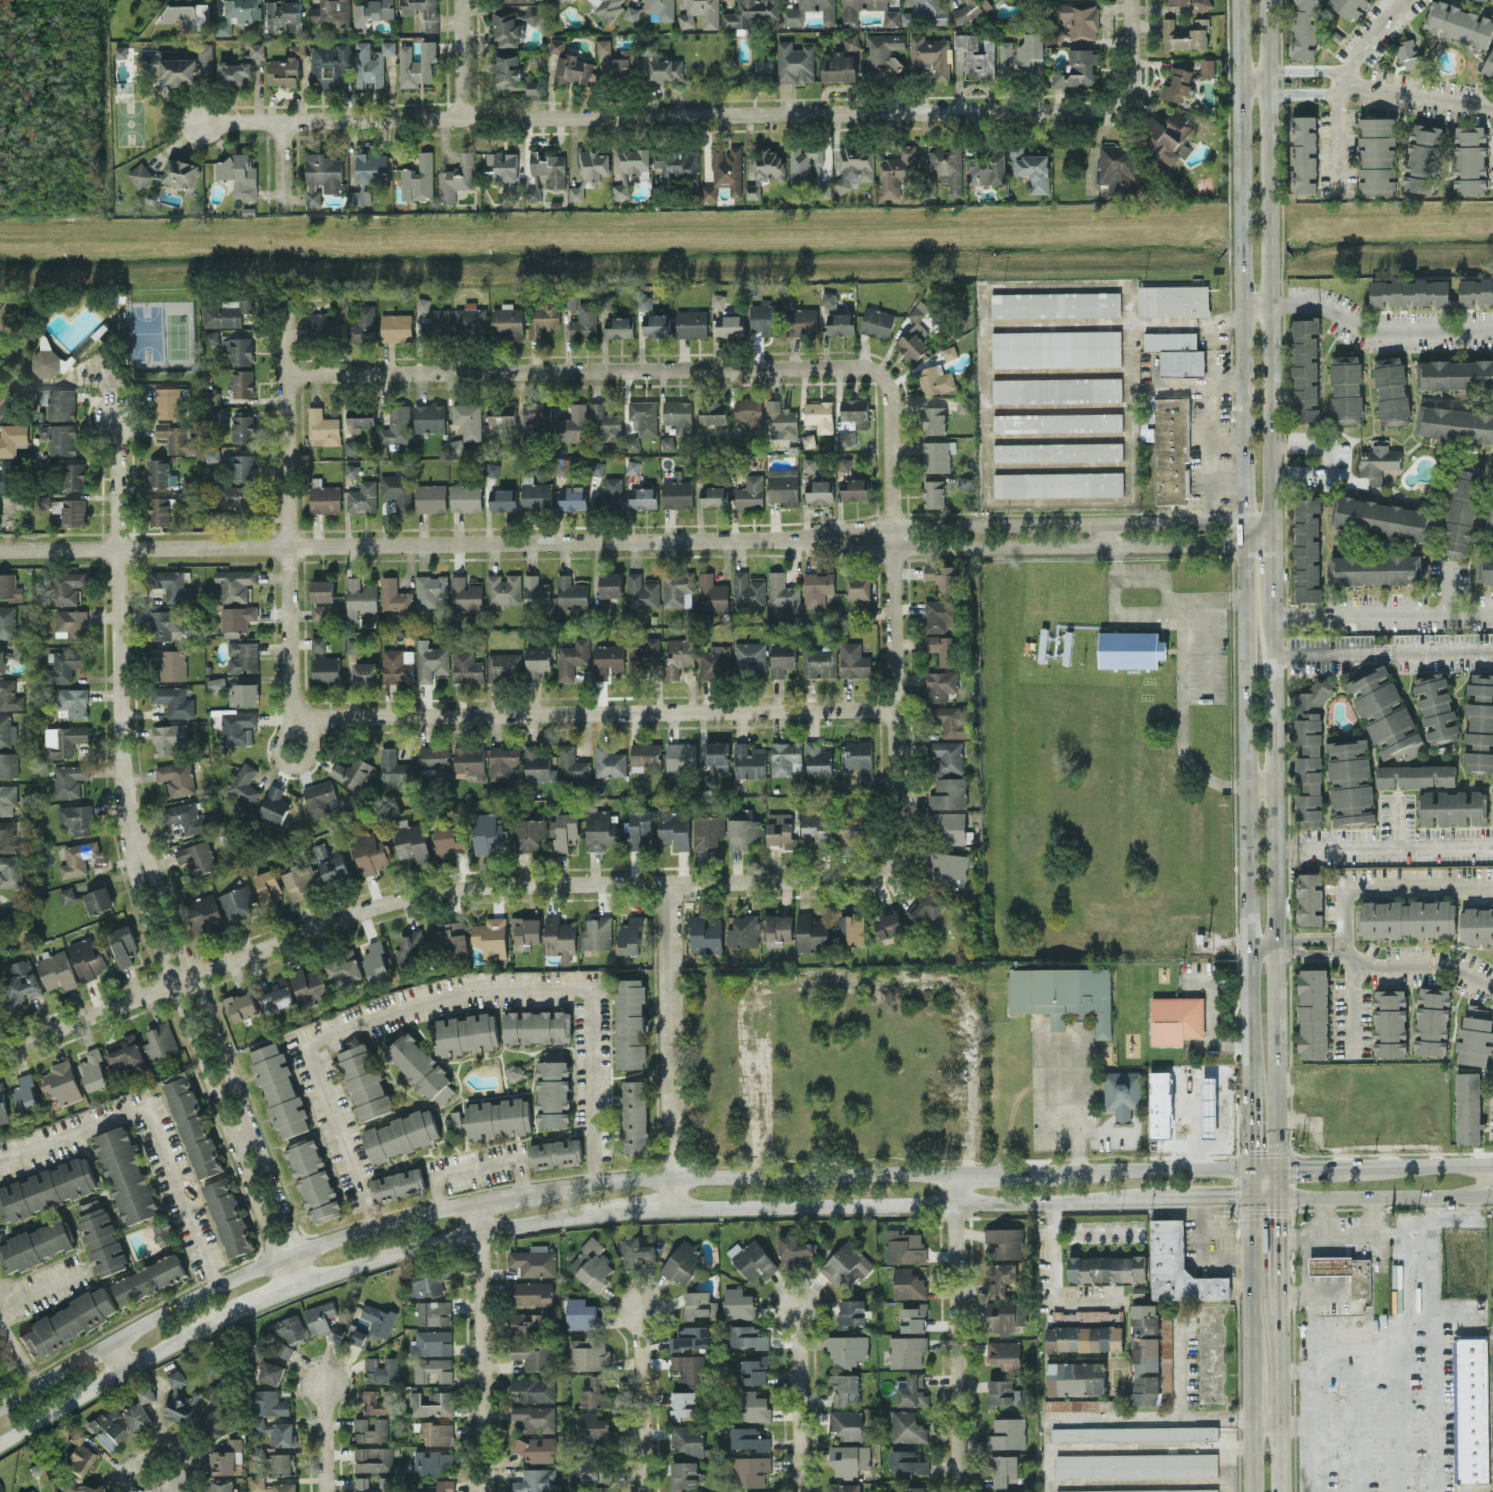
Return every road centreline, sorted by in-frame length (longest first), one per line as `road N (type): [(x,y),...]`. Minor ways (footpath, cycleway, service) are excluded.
road 1 (secondary): [(1248,1165),(671,1175),(470,1199),(290,1249),(0,1404)]
road 2 (residential): [(1273,533),(0,549)]
road 3 (secondary): [(1237,0),(1248,1093)]
road 4 (residential): [(202,122),(1100,109),(1127,98)]
road 5 (residential): [(0,1046),(417,894),(516,881),(887,873)]
road 6 (residential): [(296,1282),(133,844),(118,412)]
road 7 (residential): [(896,707),(294,716)]
road 8 (residential): [(878,374),(857,366),(285,374)]
road 9 (track): [(757,1174),(764,976),(957,975),(956,1172)]
road 10 (secondary): [(1280,1165),(1274,601)]
road 11 (secondary): [(1273,533),(1267,0)]
road 12 (secondary): [(671,1206),(1182,1197)]
road 13 (residential): [(887,873),(898,860),(899,837),(889,392),(878,374)]
road 14 (residential): [(295,728),(283,291)]
road 15 (residential): [(671,1206),(667,881)]
road 16 (secondary): [(296,1282),(478,1229),(611,1213)]
road 17 (residential): [(962,1491),(956,1172)]
road 18 (residential): [(482,1491),(478,1229),(470,1199)]
road 19 (secondary): [(0,1443),(233,1313)]
road 20 (secondary): [(1280,1491),(1280,1278)]
road 21 (secondary): [(1280,1195),(1492,1192)]
road 22 (residential): [(800,1491),(797,1307)]
road 23 (residential): [(639,1491),(637,1307)]
road 24 (secondary): [(1248,1195),(1250,1365)]
road 25 (secondary): [(1492,1160),(1348,1165)]
road 26 (residential): [(166,1491),(181,1460),(172,1448),(128,1467),(122,1482),(134,1491)]

